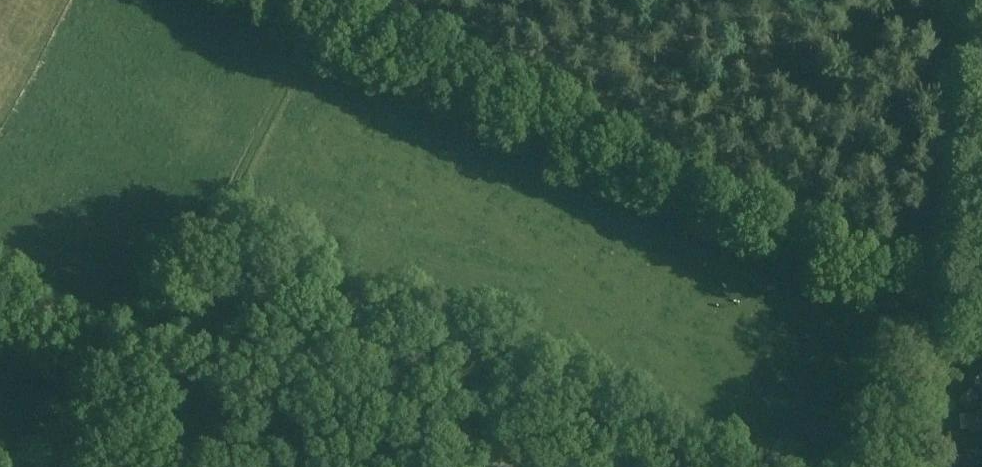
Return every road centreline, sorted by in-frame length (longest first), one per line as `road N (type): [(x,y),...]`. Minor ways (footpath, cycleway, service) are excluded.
road 1 (track): [(317,49),(925,315),(944,320),(981,303)]
road 2 (track): [(0,459),(33,456),(65,431),(241,172),(298,59),(317,49)]
road 3 (track): [(944,320),(919,347),(857,466)]

